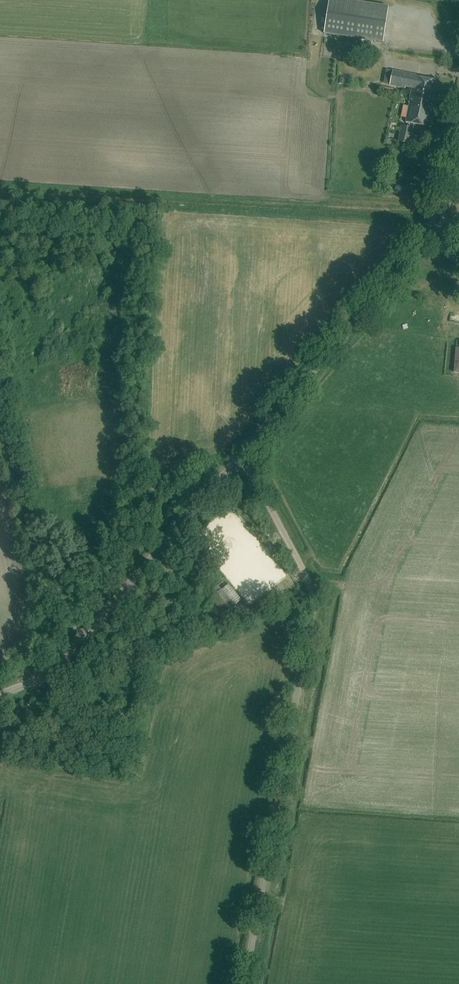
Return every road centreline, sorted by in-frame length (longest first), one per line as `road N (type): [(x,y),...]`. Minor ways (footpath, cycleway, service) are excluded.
road 1 (unclassified): [(243,983),(312,592),(238,459)]
road 2 (unclassified): [(0,694),(72,651),(238,459)]
road 3 (unclassified): [(238,459),(436,225)]

